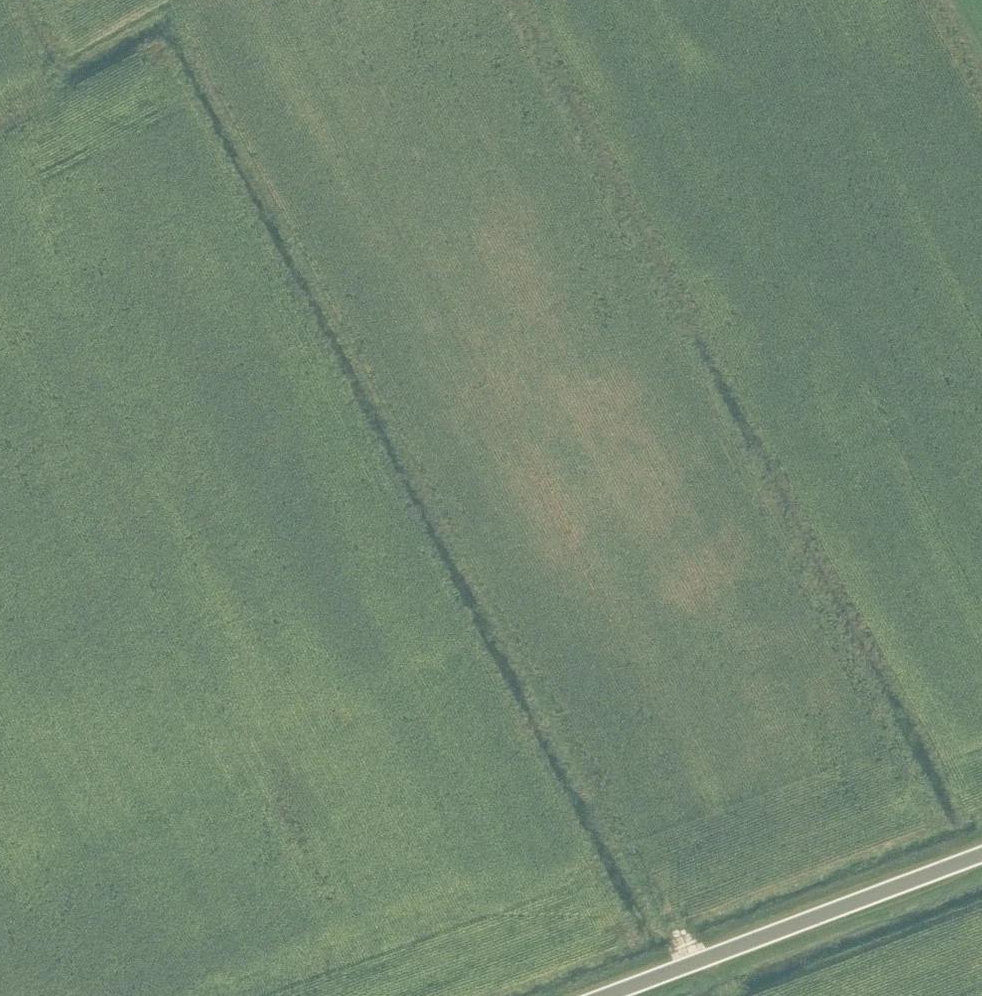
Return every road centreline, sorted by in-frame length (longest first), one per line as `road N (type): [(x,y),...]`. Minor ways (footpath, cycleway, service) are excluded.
road 1 (tertiary): [(588,995),(981,852)]

